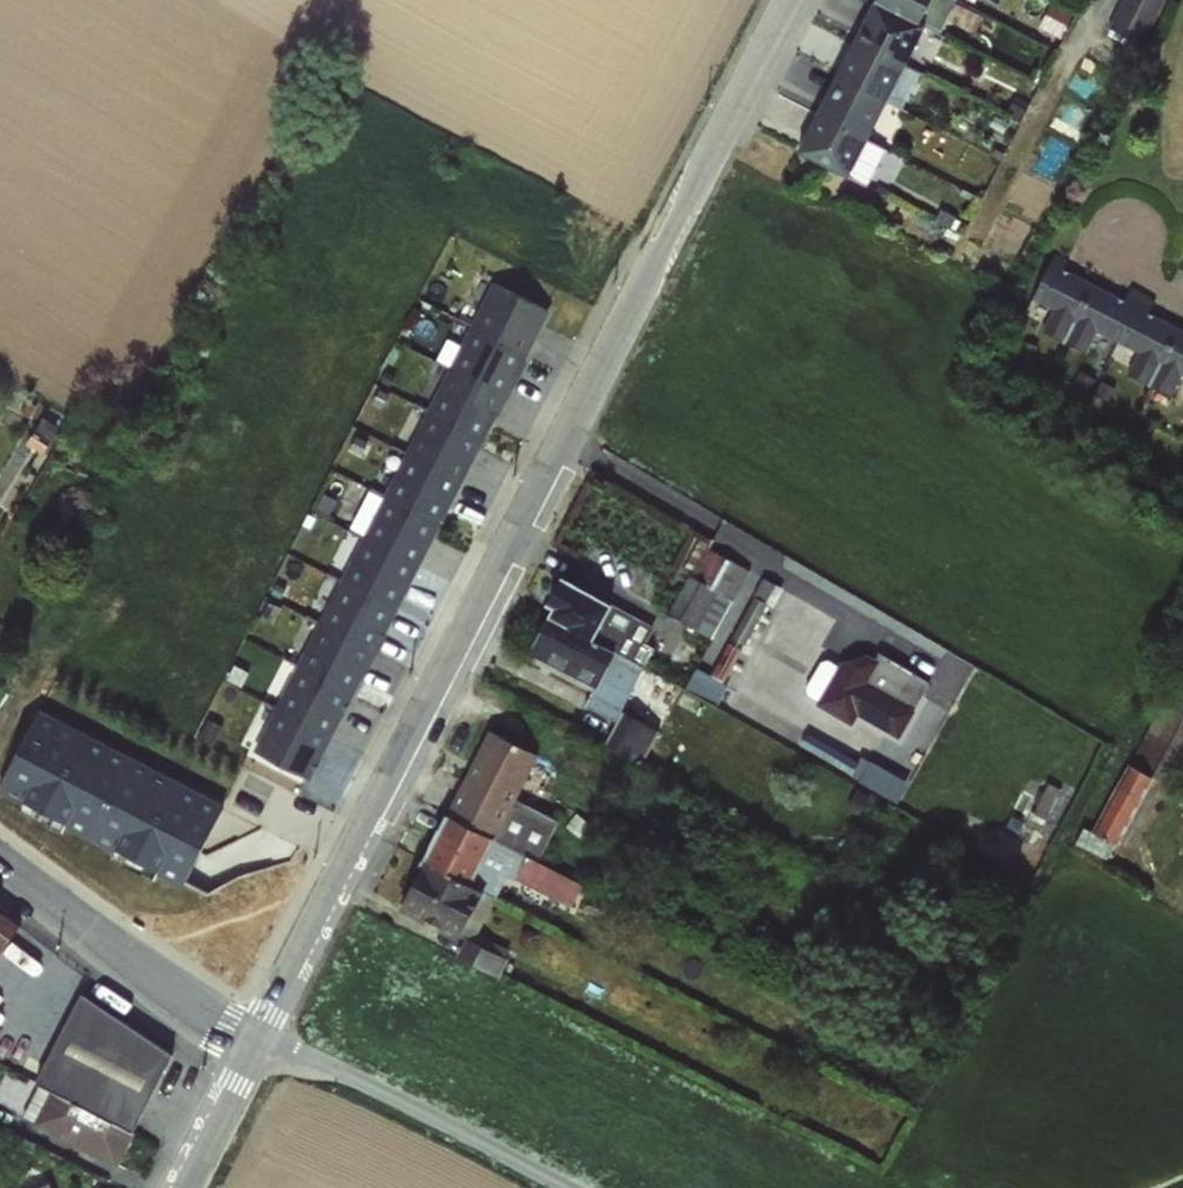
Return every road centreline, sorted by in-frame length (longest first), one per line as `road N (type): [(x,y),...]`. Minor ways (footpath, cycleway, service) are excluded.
road 1 (tertiary): [(787,0),(257,1036)]
road 2 (unclassified): [(257,1036),(567,1187)]
road 3 (residential): [(0,861),(110,946),(257,1036)]
road 4 (tertiary): [(257,1036),(178,1187)]

